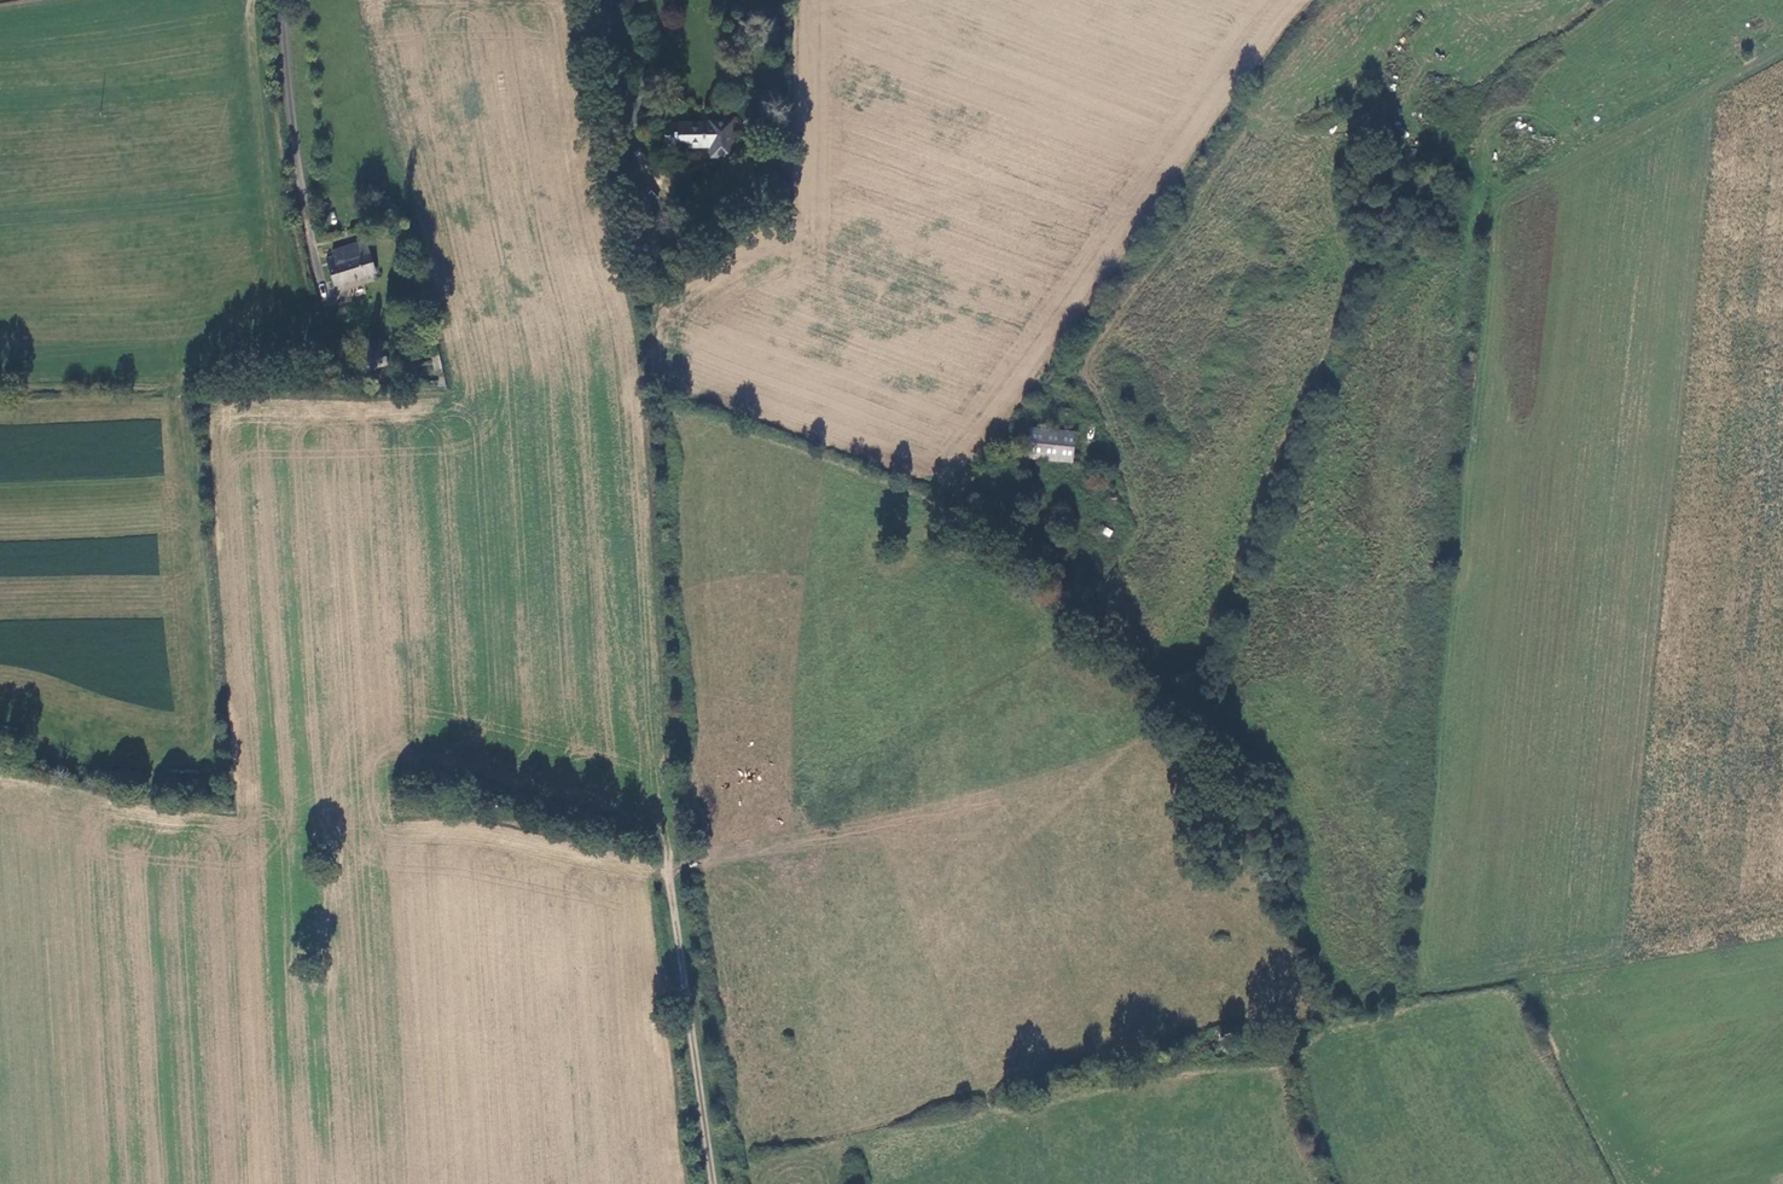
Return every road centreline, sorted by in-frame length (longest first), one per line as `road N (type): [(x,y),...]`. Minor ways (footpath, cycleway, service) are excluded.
road 1 (track): [(708,1183),(673,947)]

